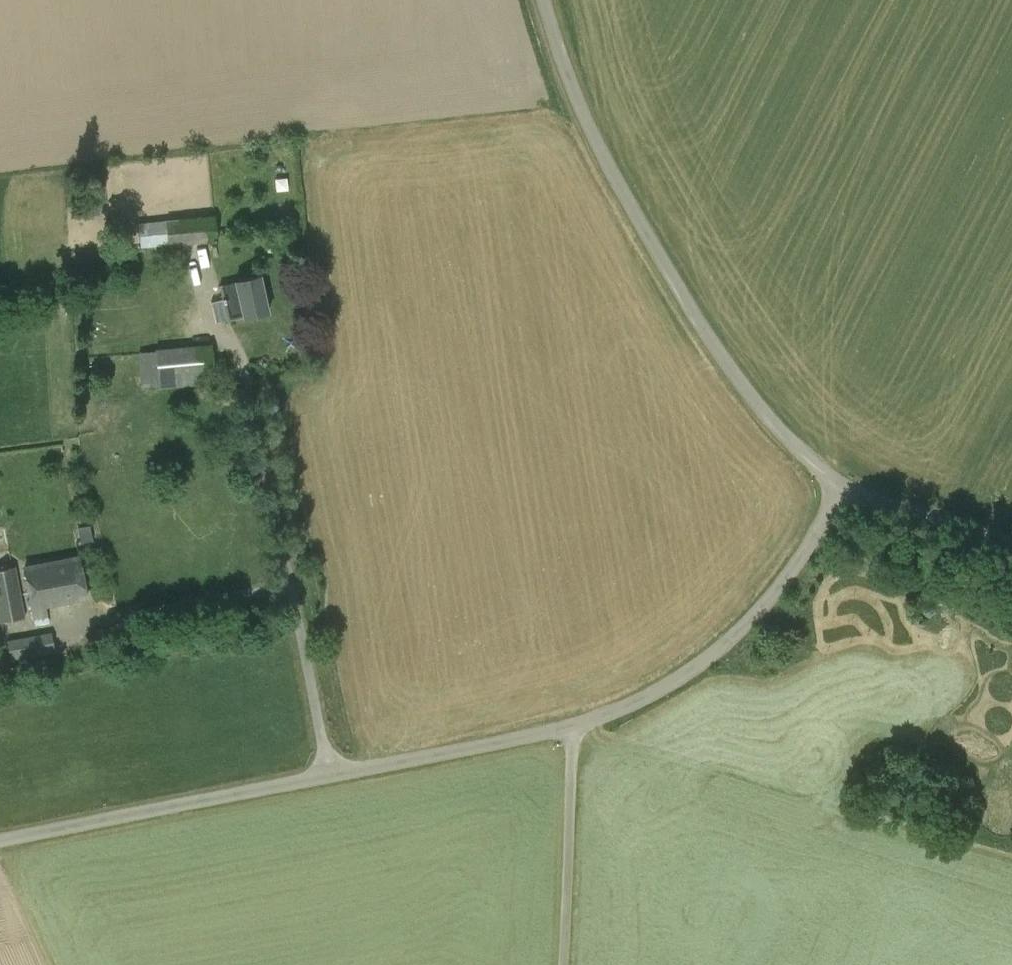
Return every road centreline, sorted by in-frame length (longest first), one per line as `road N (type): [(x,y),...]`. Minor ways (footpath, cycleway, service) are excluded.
road 1 (unclassified): [(845,485),(776,588),(716,649),(642,698),(565,726),(0,838)]
road 2 (unclassified): [(845,485),(762,411),(702,329),(590,133),(543,0)]
road 3 (unclassified): [(1011,543),(845,485)]

